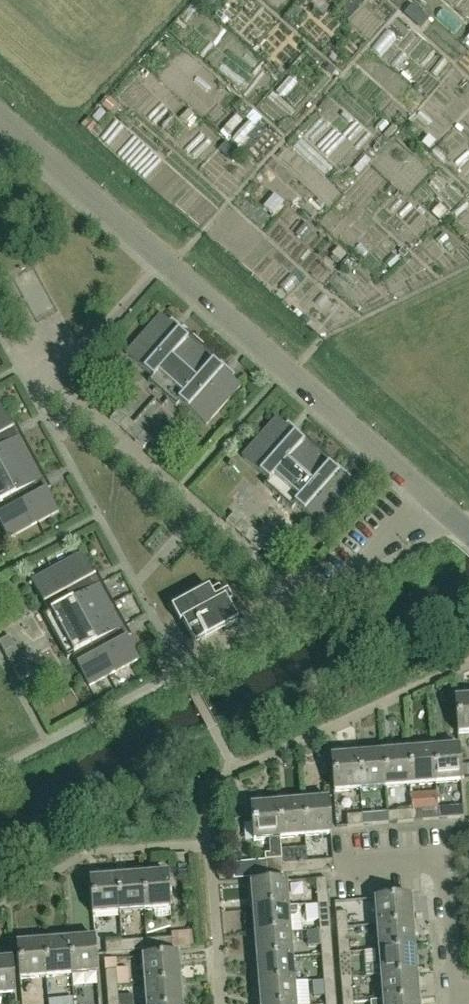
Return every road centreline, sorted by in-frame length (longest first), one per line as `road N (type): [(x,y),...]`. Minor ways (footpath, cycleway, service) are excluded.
road 1 (unclassified): [(468,537),(0,115)]
road 2 (residential): [(448,1001),(435,866),(338,868)]

